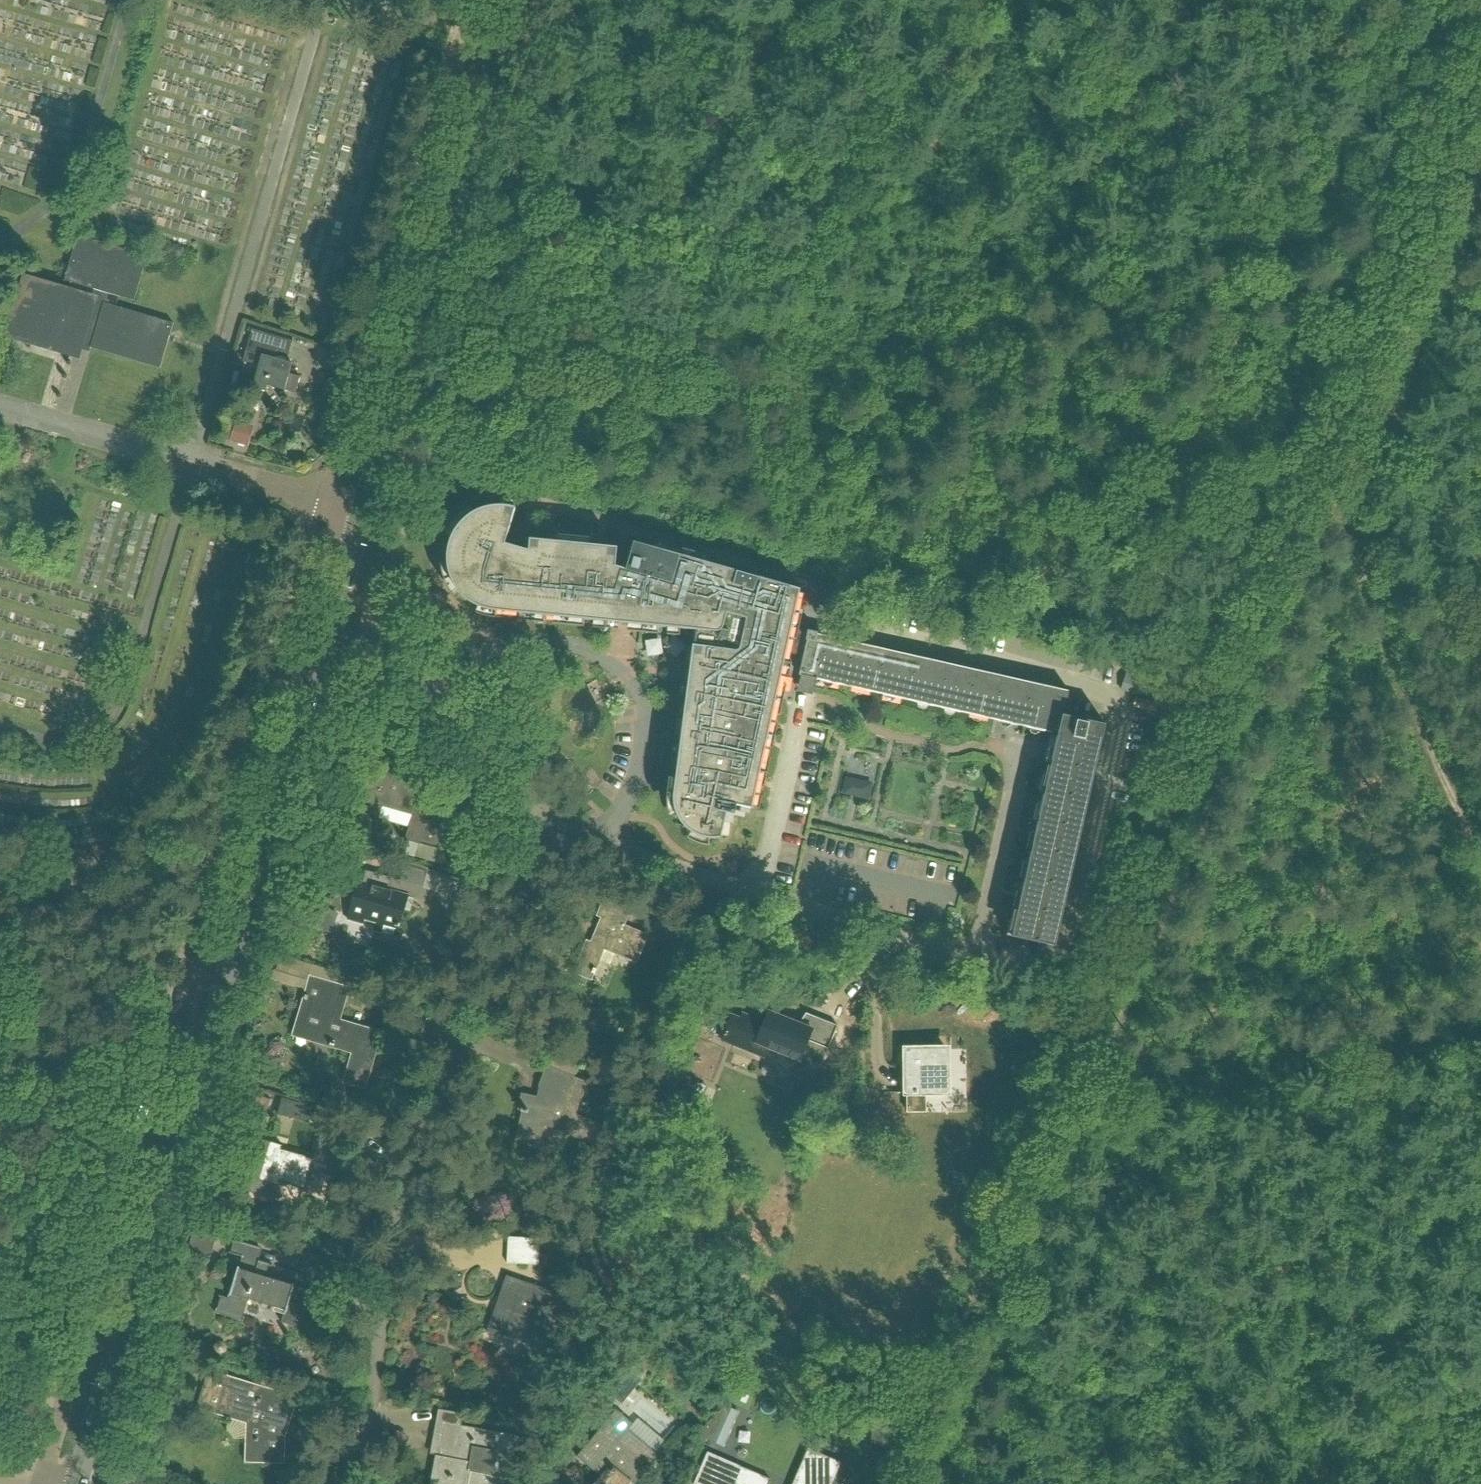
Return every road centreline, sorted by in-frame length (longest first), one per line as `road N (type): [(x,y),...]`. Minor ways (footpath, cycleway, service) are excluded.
road 1 (residential): [(479,0),(37,1483)]
road 2 (track): [(935,1483),(1216,786),(1317,550),(1388,413),(1480,182)]
road 3 (secondary): [(78,1483),(328,632)]
road 4 (residential): [(533,830),(508,944),(404,1196),(360,1483)]
road 5 (secondary): [(328,632),(515,0)]
road 6 (residential): [(965,958),(606,842),(533,830)]
road 7 (track): [(1346,501),(1420,734),(1480,858)]
road 8 (residential): [(533,830),(527,799),(472,727),(386,655),(328,632)]

